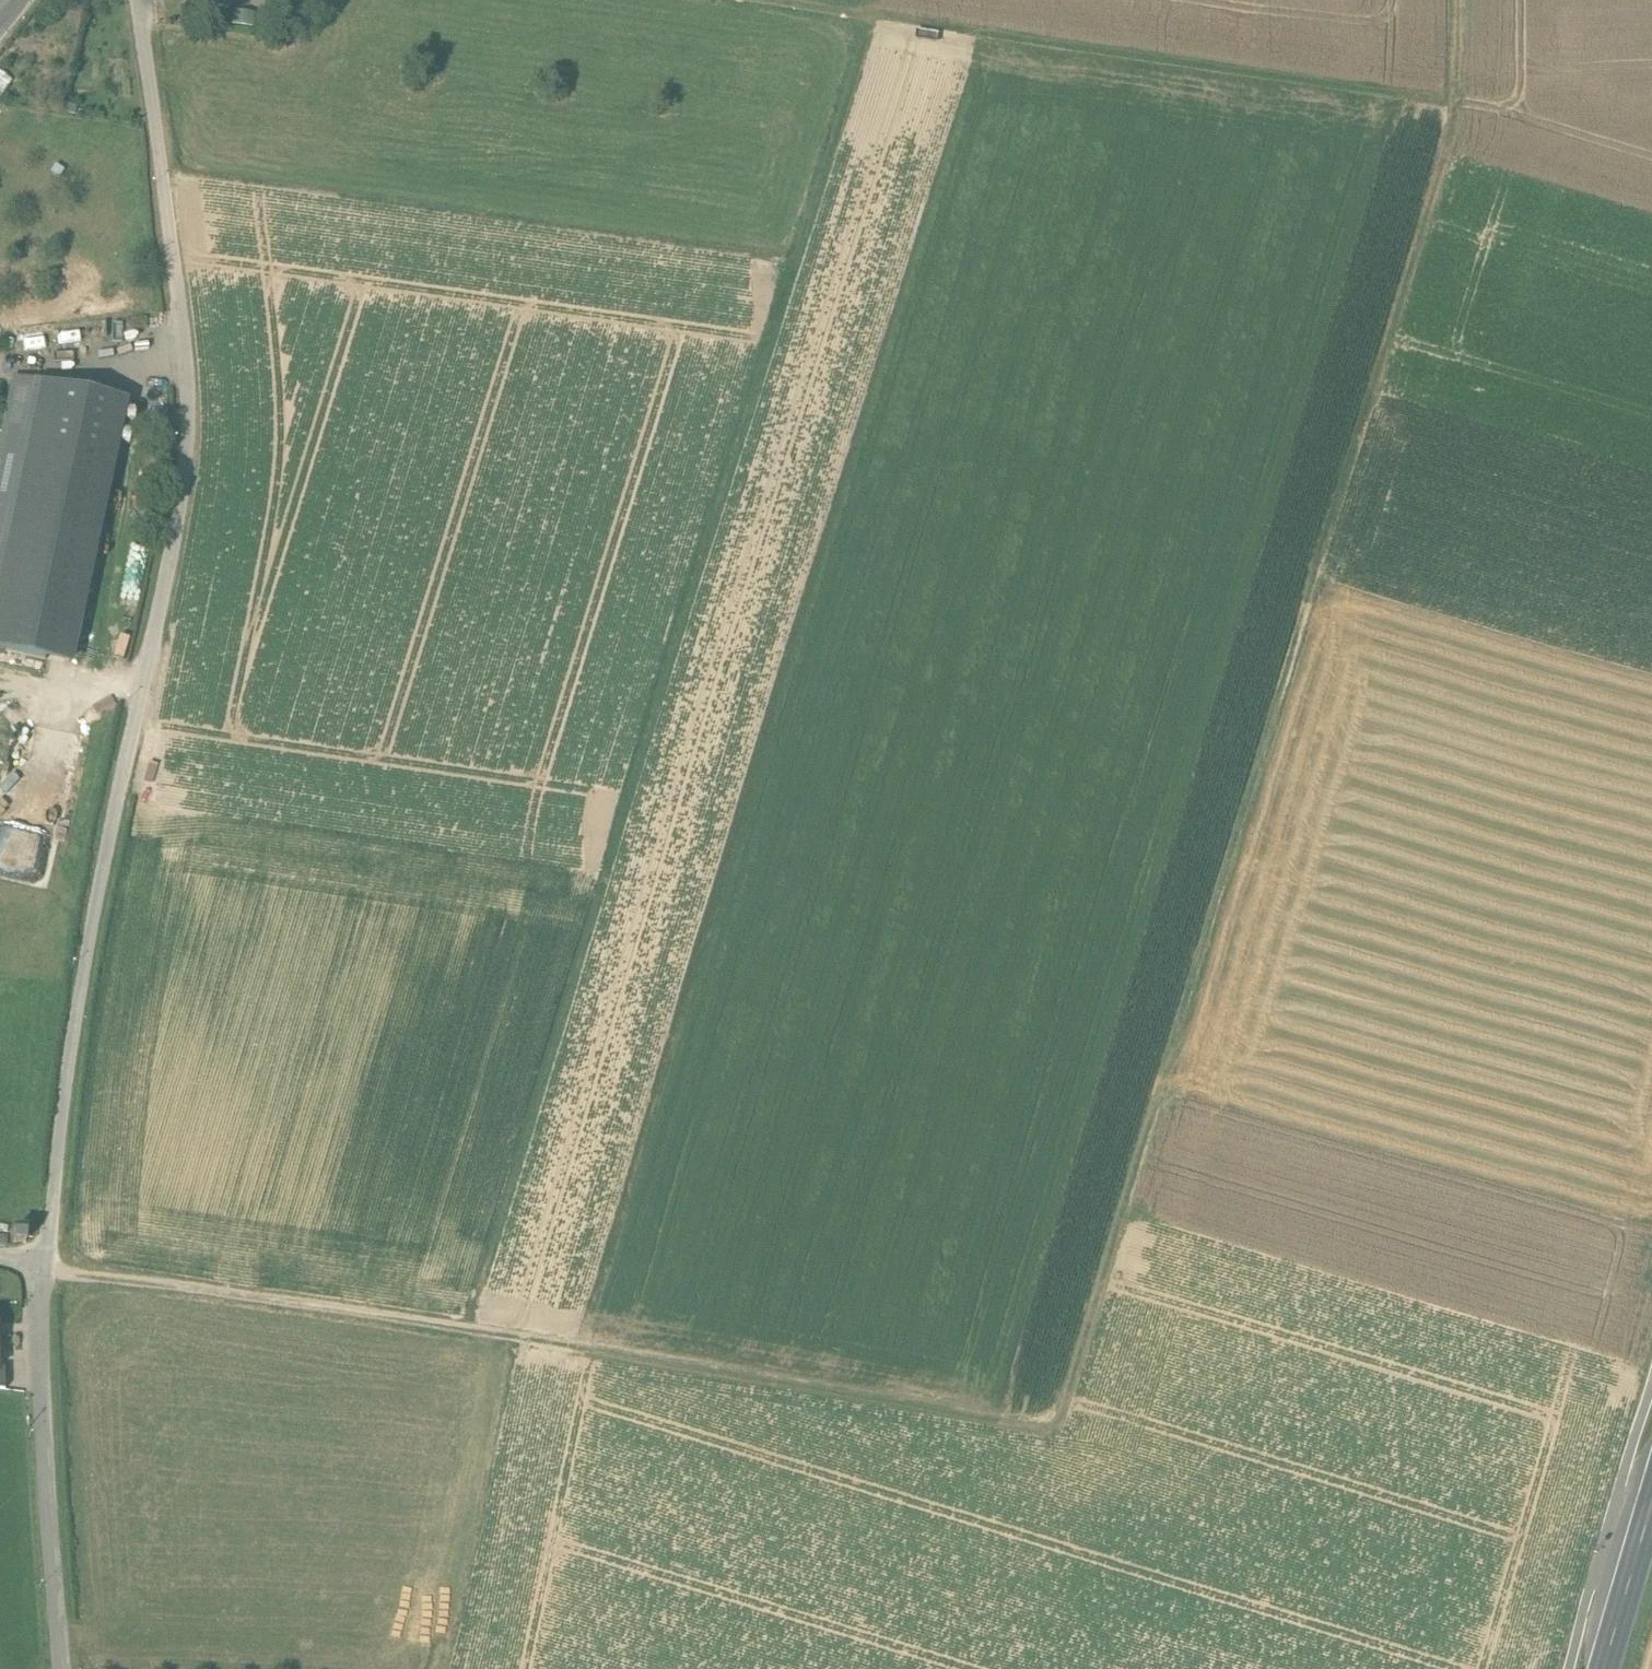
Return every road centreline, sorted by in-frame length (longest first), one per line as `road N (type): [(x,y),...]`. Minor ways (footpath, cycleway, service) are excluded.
road 1 (track): [(43,1266),(1052,1432),(1062,1422),(1439,139),(1449,99),(1454,0)]
road 2 (track): [(870,0),(480,1335)]
road 3 (unclassified): [(139,0),(187,397),(176,507),(66,1054),(43,1266)]
road 4 (track): [(801,0),(870,18),(1449,99)]
road 5 (unclassified): [(43,1266),(47,1500),(64,1668)]
road 6 (primary): [(1604,1668),(1651,1507)]

